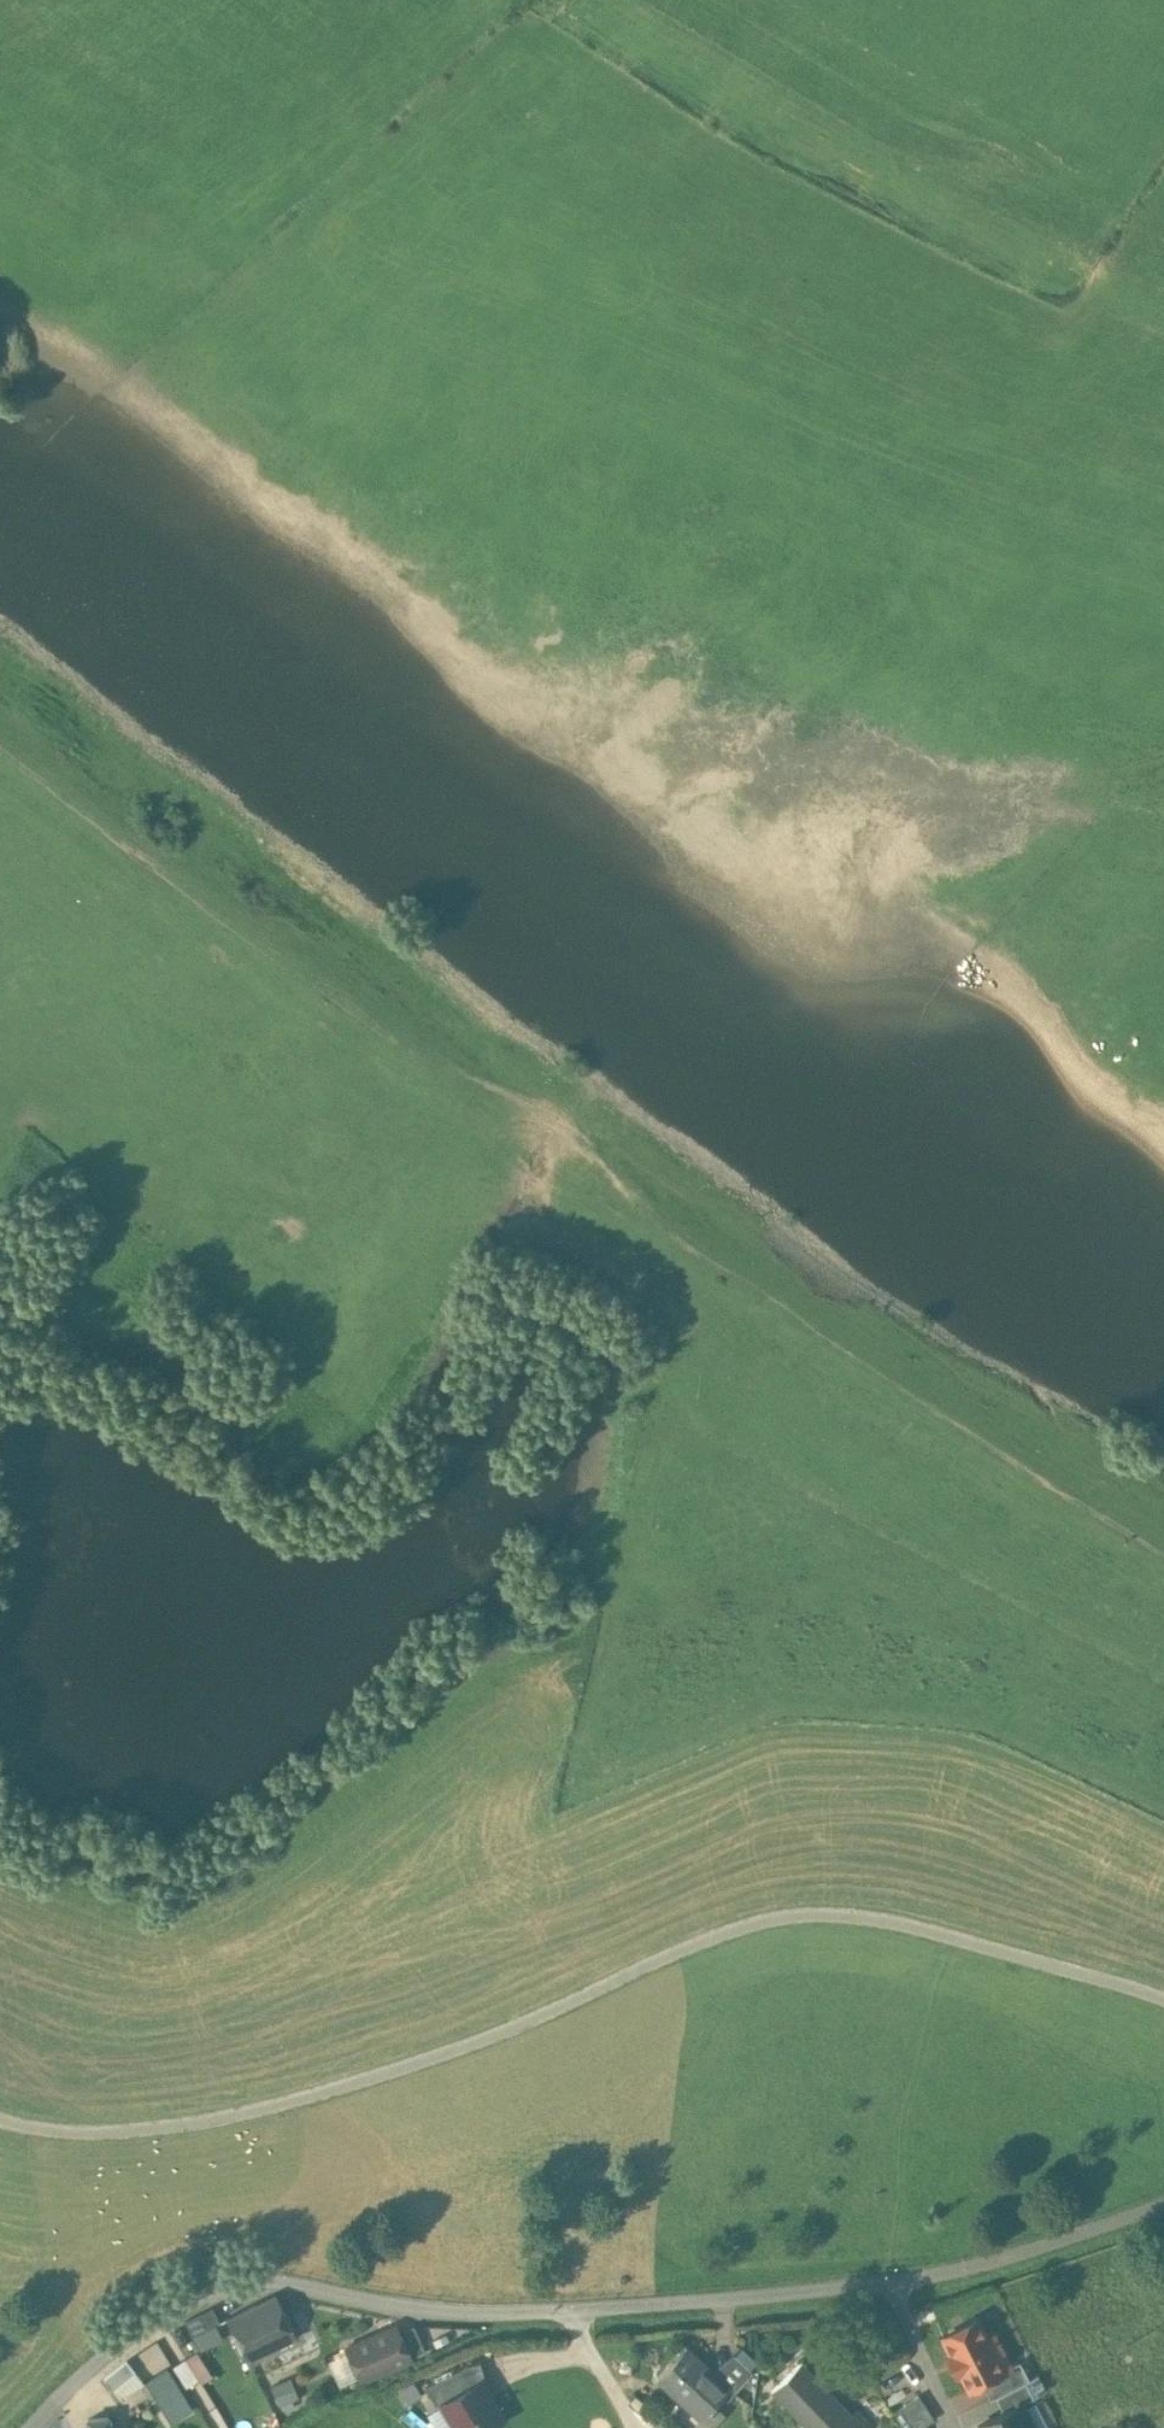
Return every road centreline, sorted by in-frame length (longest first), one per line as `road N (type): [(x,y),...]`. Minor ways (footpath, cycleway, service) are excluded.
road 1 (residential): [(29,2427),(110,2344),(183,2301),(262,2280),(400,2304),(532,2312),(752,2299),(947,2272),(1033,2252),(1163,2204)]

